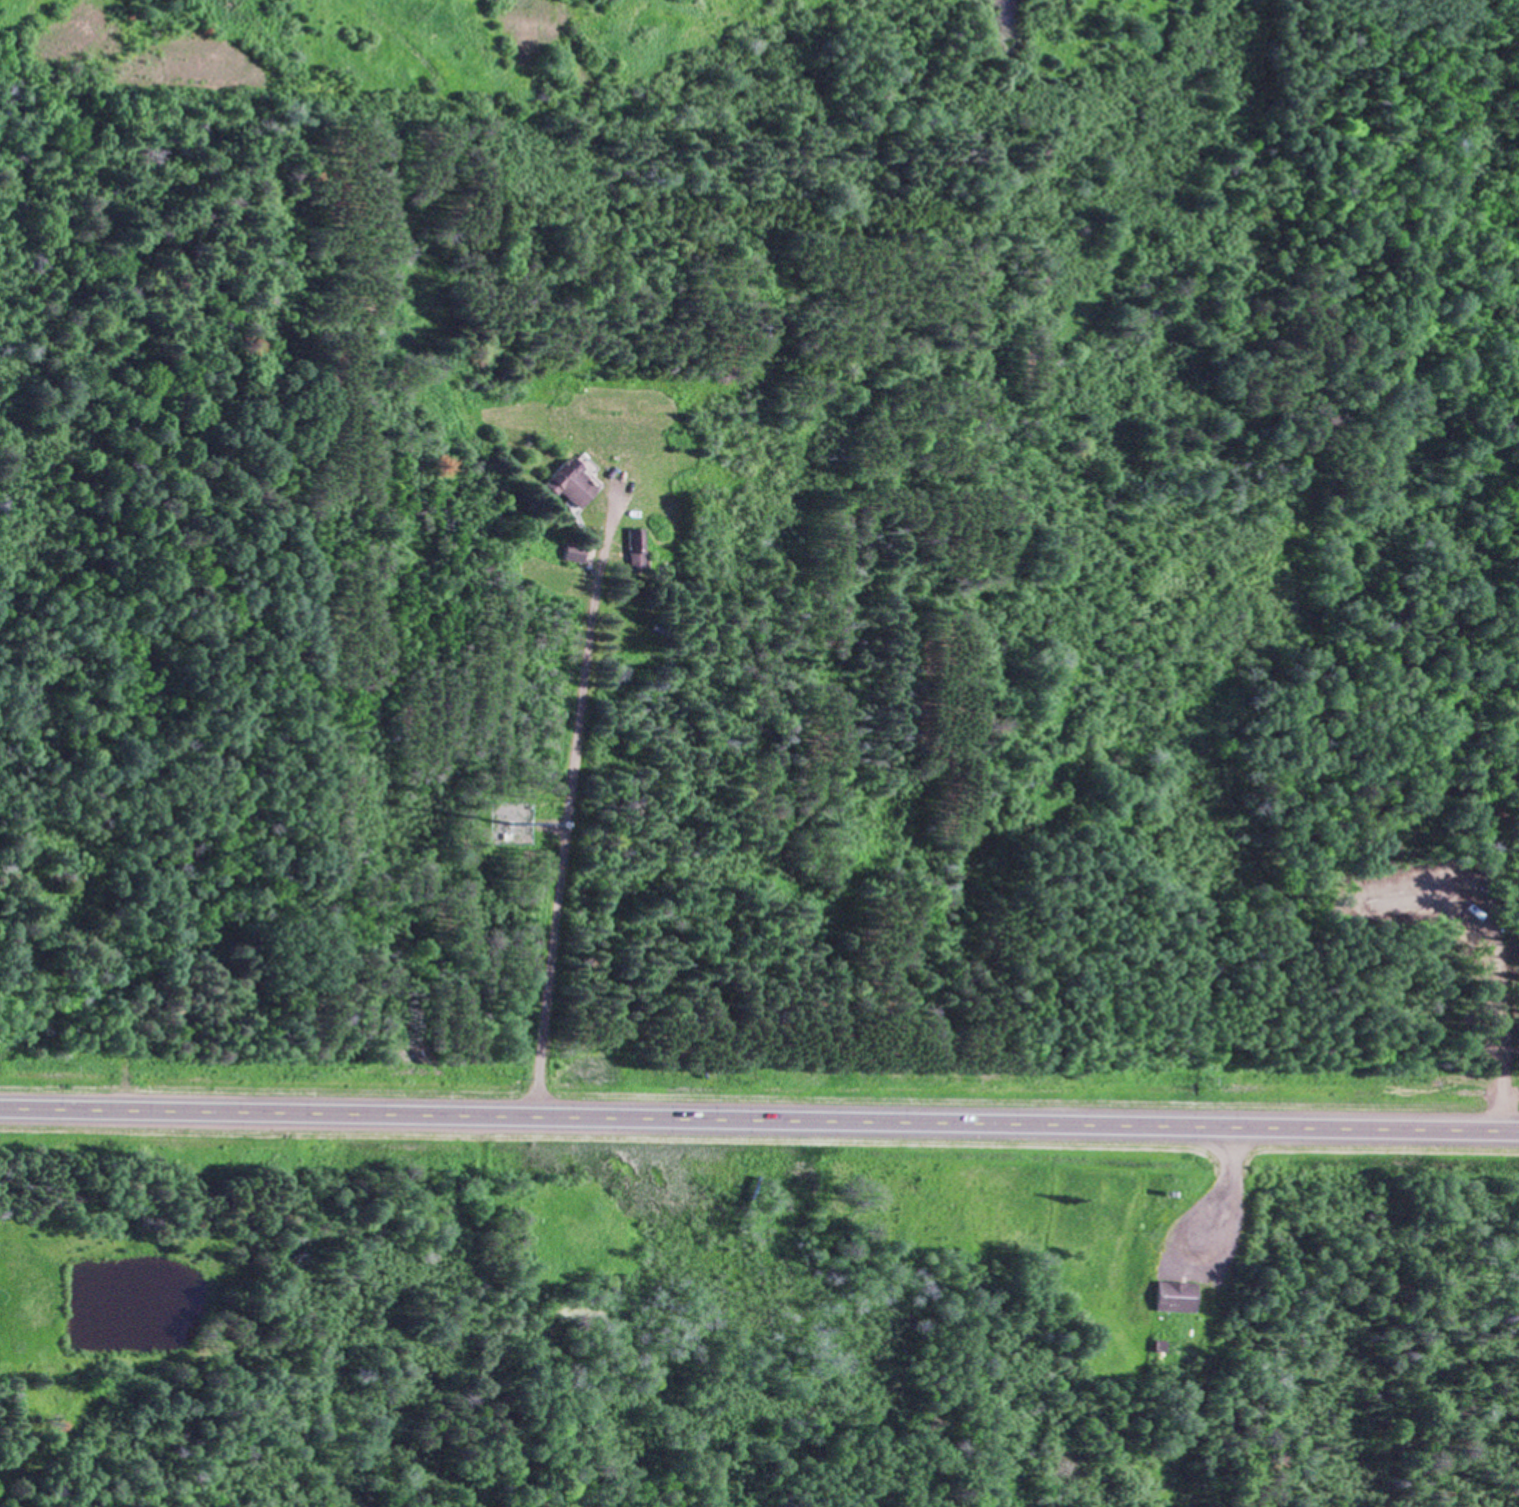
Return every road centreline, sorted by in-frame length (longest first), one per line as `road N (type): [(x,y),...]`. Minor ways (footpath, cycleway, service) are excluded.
road 1 (trunk): [(1518,1131),(0,1109)]

